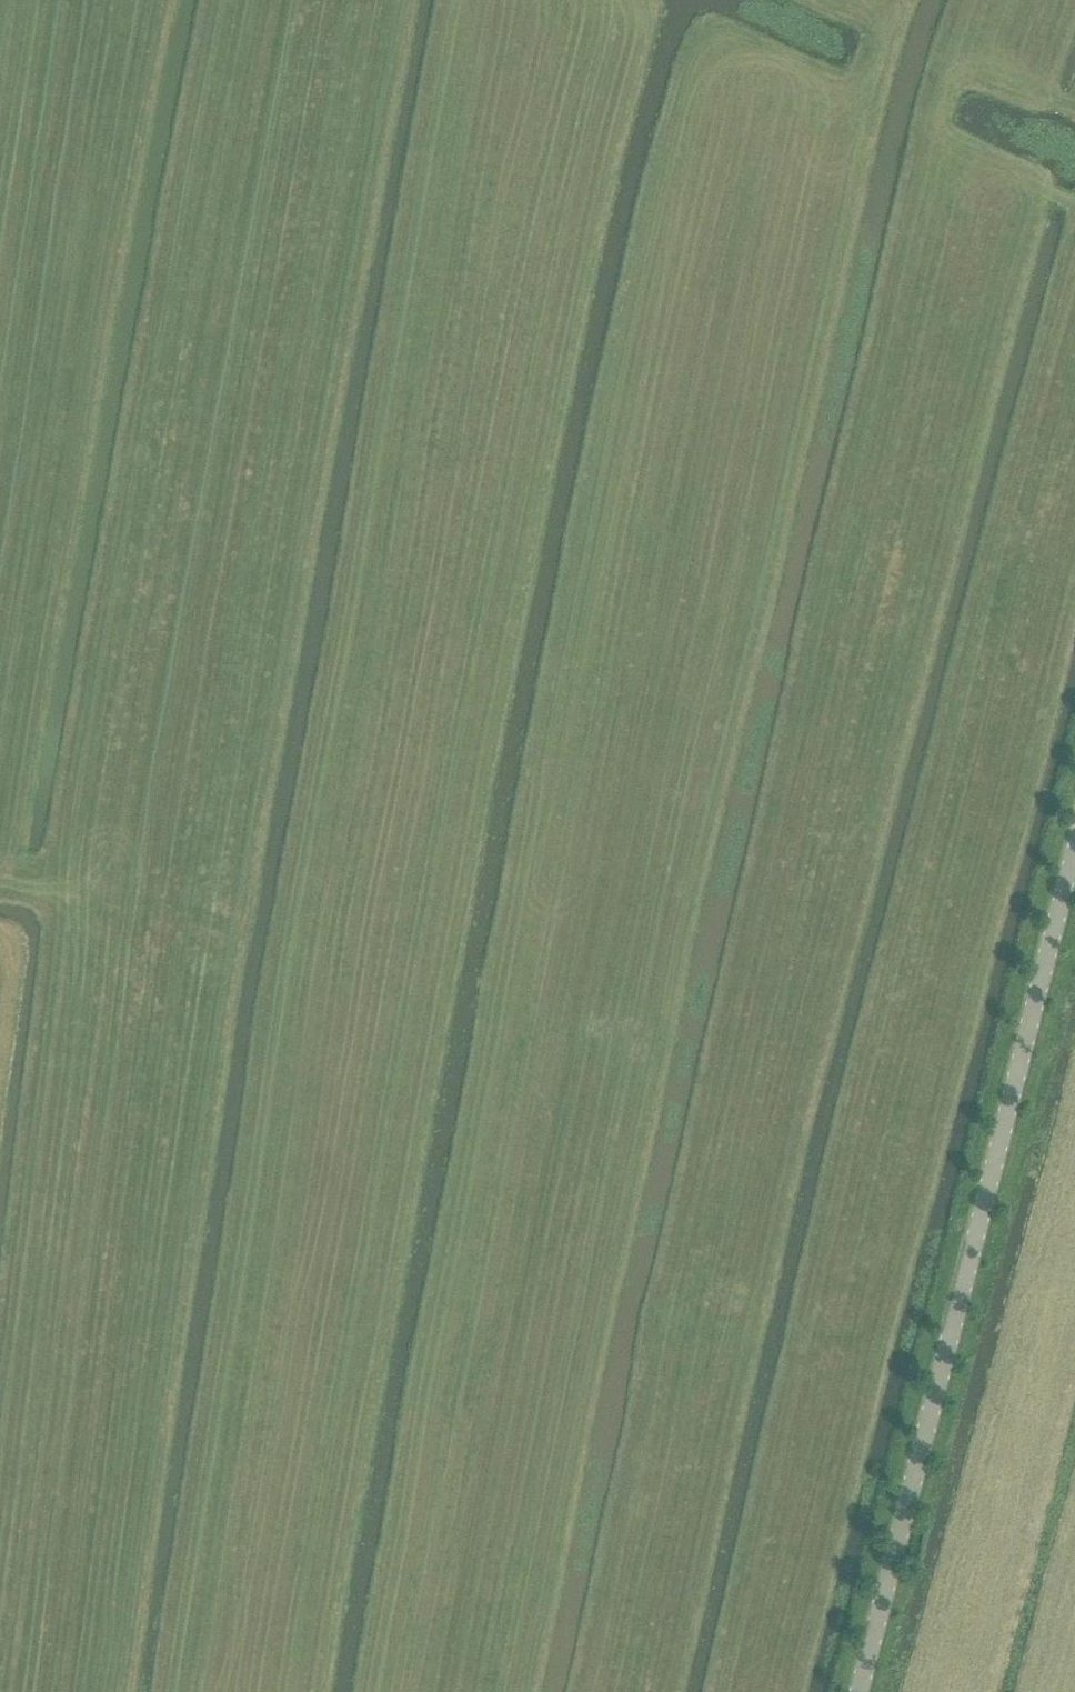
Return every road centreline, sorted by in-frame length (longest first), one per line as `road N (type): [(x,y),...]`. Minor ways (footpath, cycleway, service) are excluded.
road 1 (unclassified): [(1074,849),(857,1691)]

